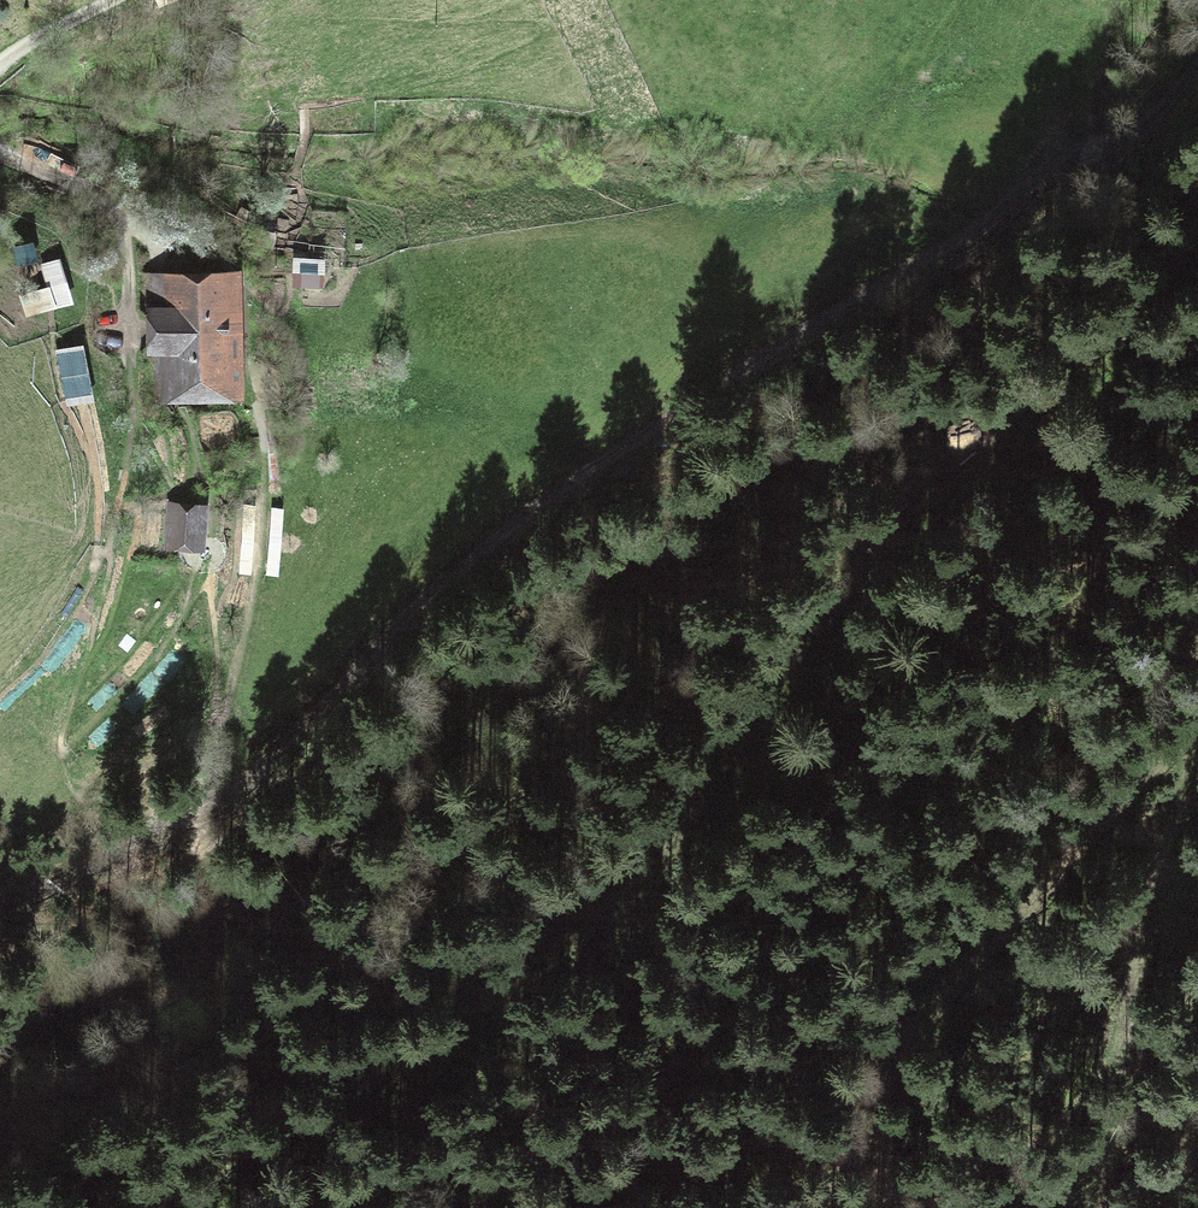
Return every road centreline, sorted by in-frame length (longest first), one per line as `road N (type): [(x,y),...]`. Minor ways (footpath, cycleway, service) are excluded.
road 1 (track): [(1197,54),(1115,141),(1059,162),(992,221),(840,307),(574,481),(448,578),(265,767),(95,866),(0,903)]
road 2 (track): [(164,1207),(359,1087),(636,898),(861,541),(1179,248),(1197,219)]
road 3 (track): [(1197,690),(1087,1136),(1057,1207)]
road 4 (track): [(153,249),(0,150)]
road 5 (track): [(0,67),(116,0)]

